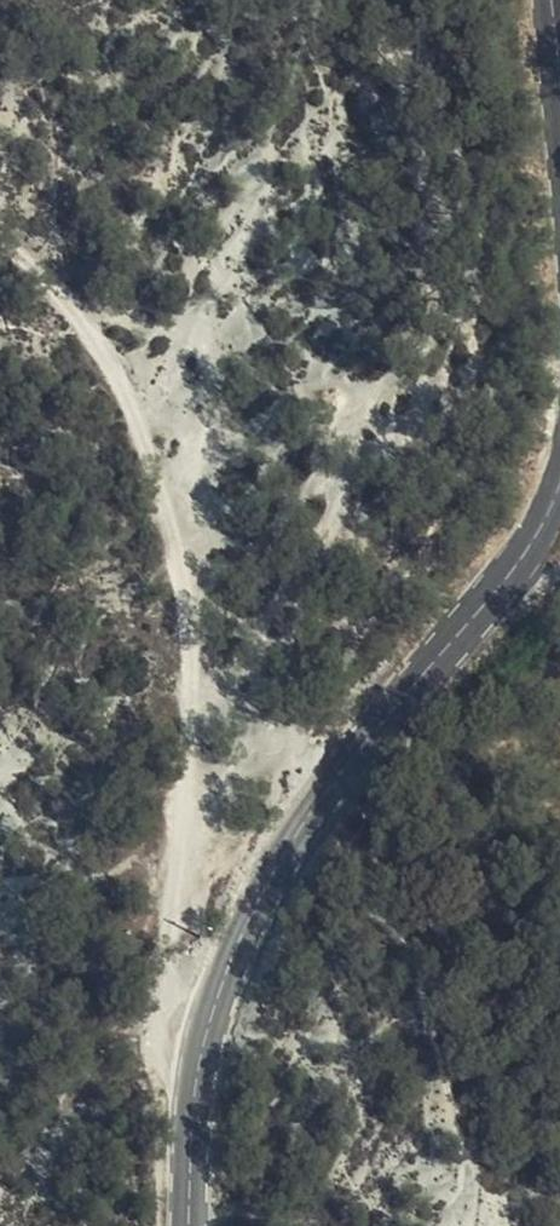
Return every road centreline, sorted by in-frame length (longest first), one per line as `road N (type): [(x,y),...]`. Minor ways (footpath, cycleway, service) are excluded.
road 1 (track): [(204,1059),(181,953),(193,671),(183,582),(148,443),(108,354),(0,242)]
road 2 (tertiary): [(187,1225),(191,1130),(214,1006),(282,860),(498,591),(559,486)]

